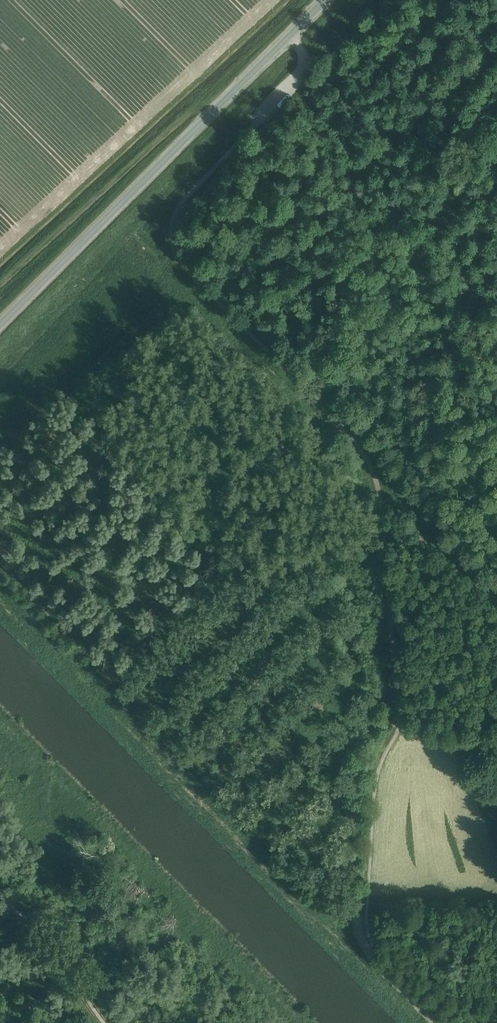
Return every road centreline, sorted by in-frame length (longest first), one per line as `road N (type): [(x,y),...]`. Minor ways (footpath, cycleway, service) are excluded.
road 1 (unclassified): [(0,325),(325,0)]
road 2 (track): [(0,285),(187,115),(235,90)]
road 3 (track): [(290,36),(311,60),(309,72),(238,144)]

